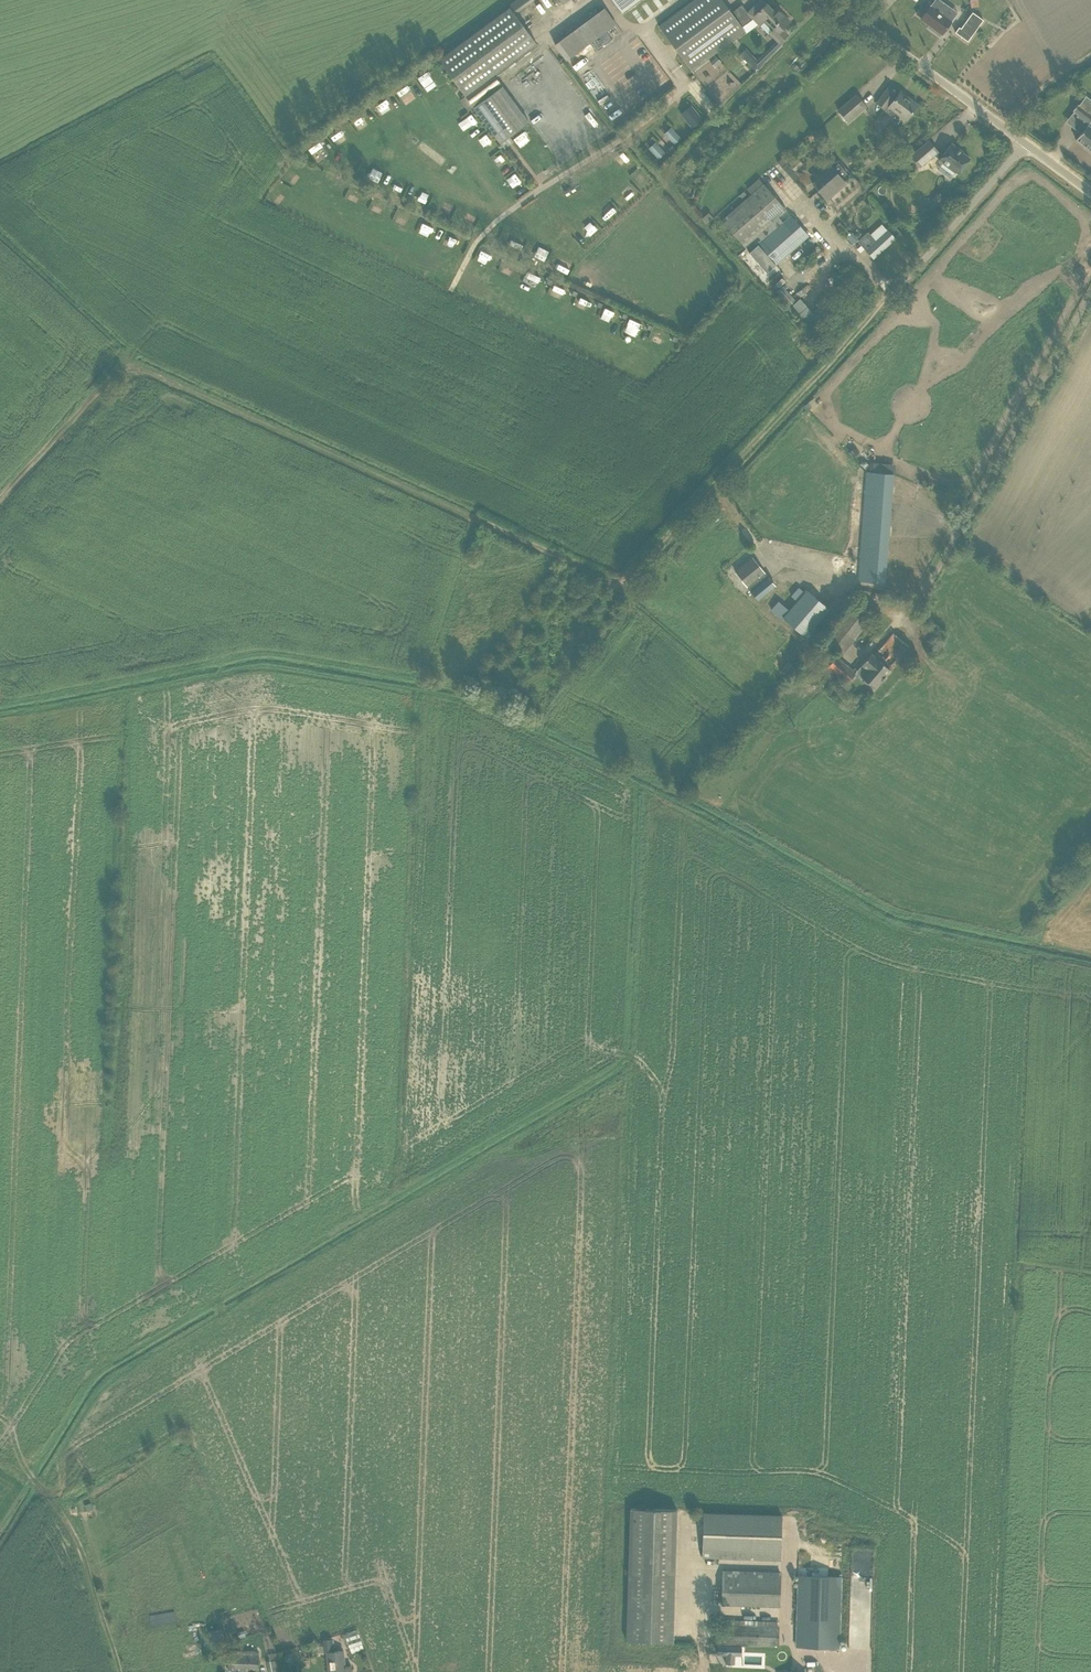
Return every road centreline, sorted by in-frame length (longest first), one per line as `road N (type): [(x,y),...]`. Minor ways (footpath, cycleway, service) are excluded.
road 1 (track): [(1024,144),(624,579),(612,583),(133,360),(0,500)]
road 2 (residential): [(916,602),(1090,293)]
road 3 (unclassified): [(1090,191),(833,0)]

